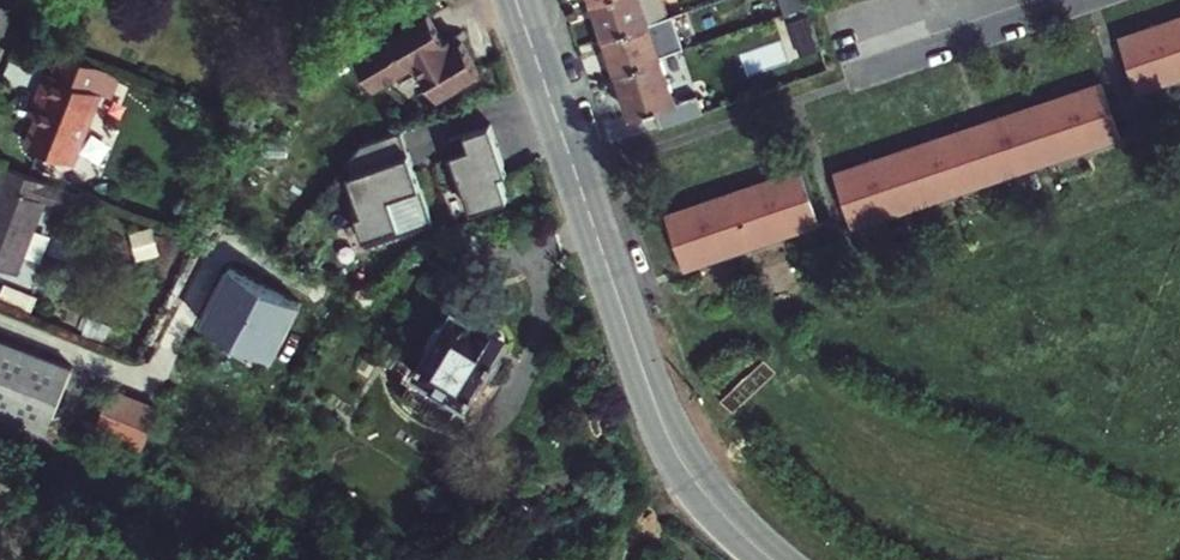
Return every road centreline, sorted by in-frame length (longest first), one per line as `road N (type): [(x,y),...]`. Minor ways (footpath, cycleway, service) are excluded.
road 1 (secondary): [(516,0),(664,430),(709,500),(770,559)]

